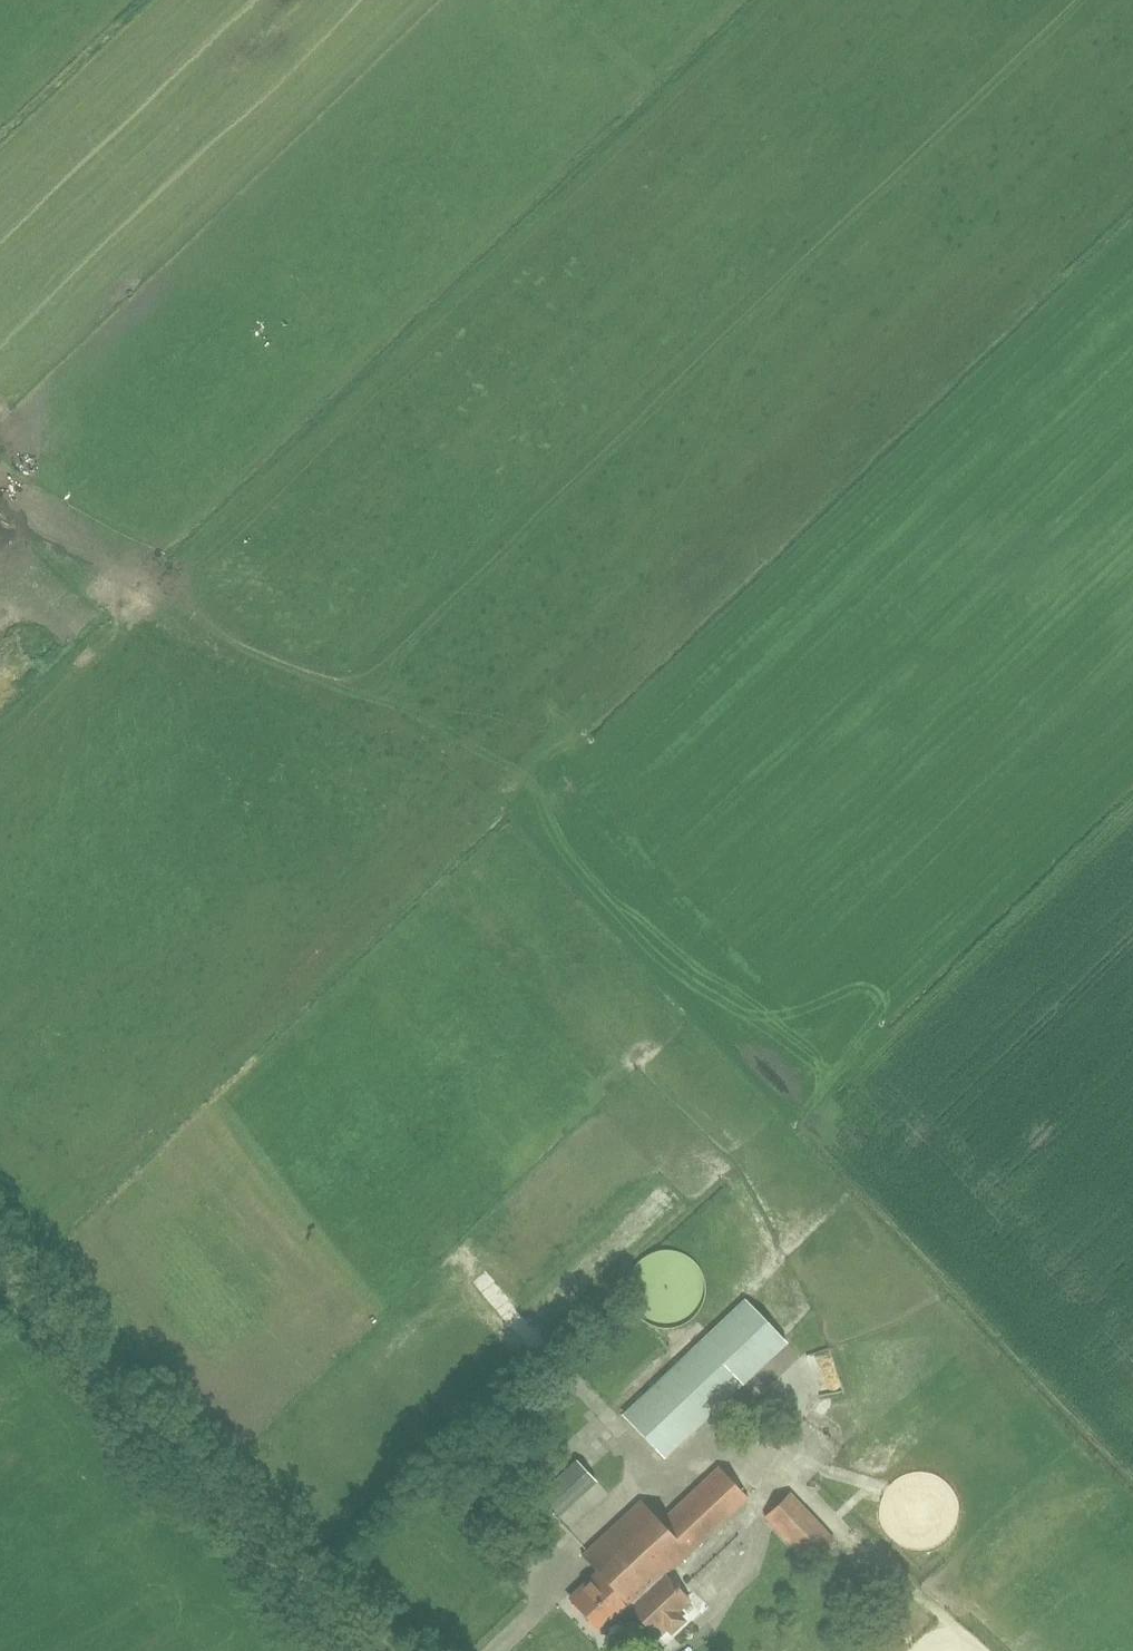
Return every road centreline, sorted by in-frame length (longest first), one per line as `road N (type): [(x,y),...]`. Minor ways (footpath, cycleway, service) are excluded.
road 1 (unclassified): [(356,1650),(0,1268)]

